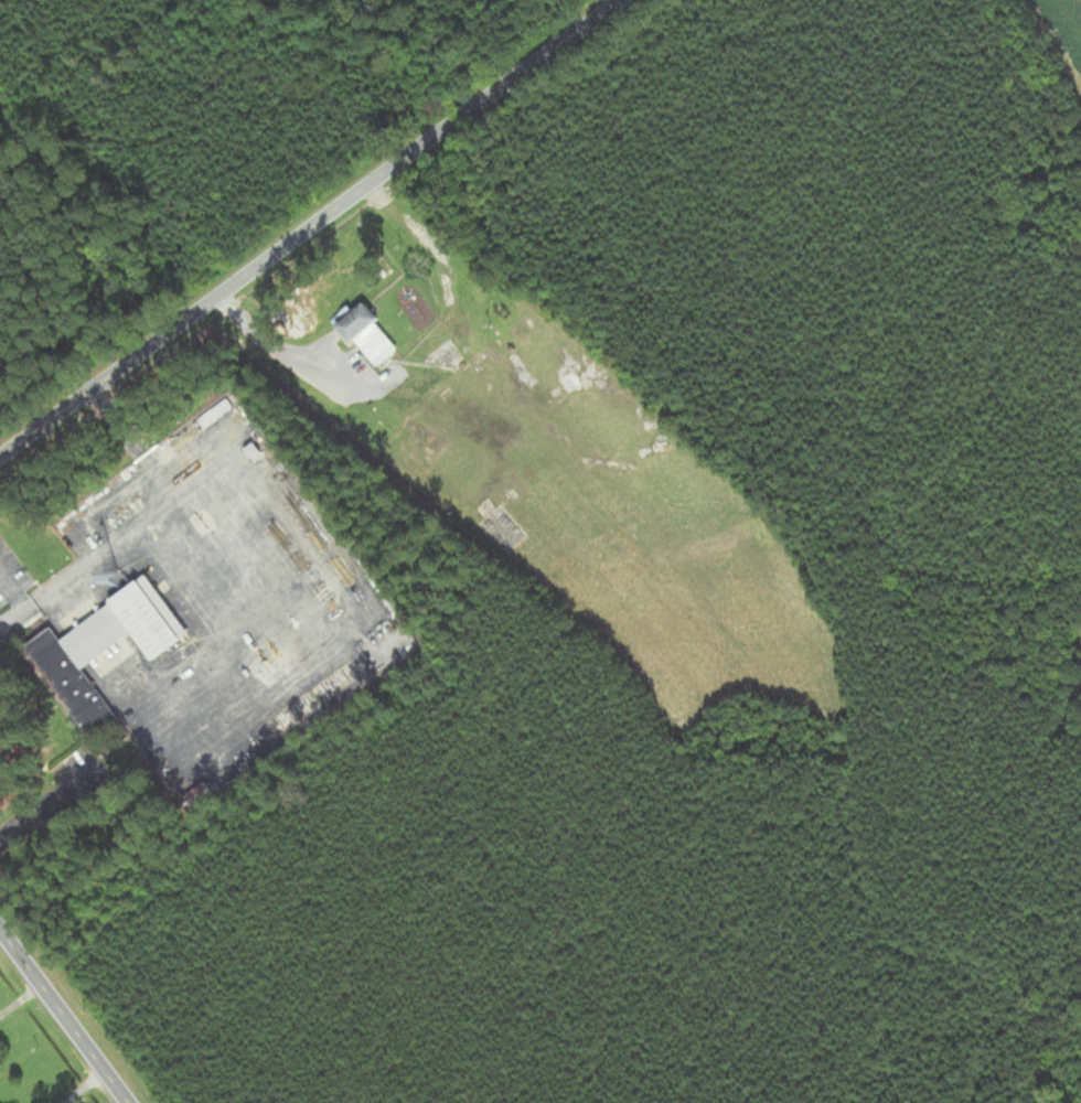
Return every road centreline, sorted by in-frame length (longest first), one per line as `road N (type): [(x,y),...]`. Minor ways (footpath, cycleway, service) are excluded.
road 1 (secondary): [(0,461),(619,0)]
road 2 (secondary): [(130,1102),(0,929)]

